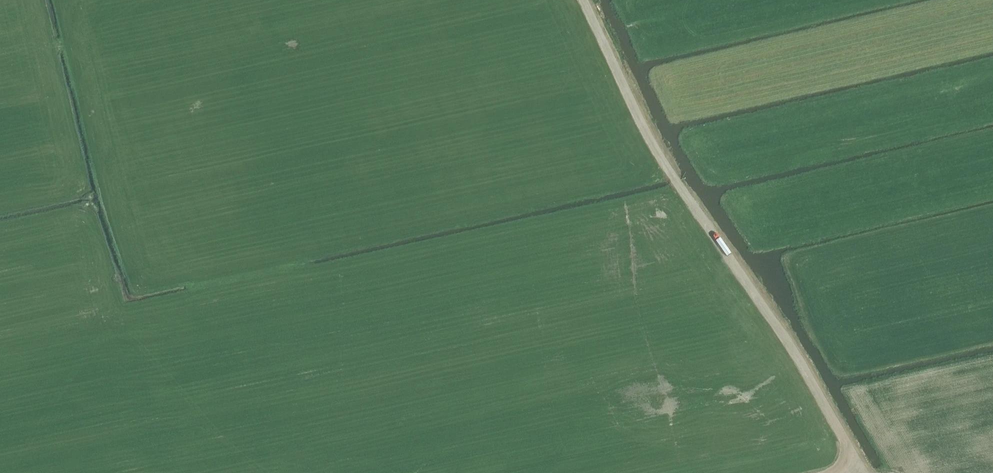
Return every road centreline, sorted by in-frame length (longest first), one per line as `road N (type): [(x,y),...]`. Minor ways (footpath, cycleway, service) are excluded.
road 1 (track): [(866,472),(795,351),(667,166),(585,0)]

